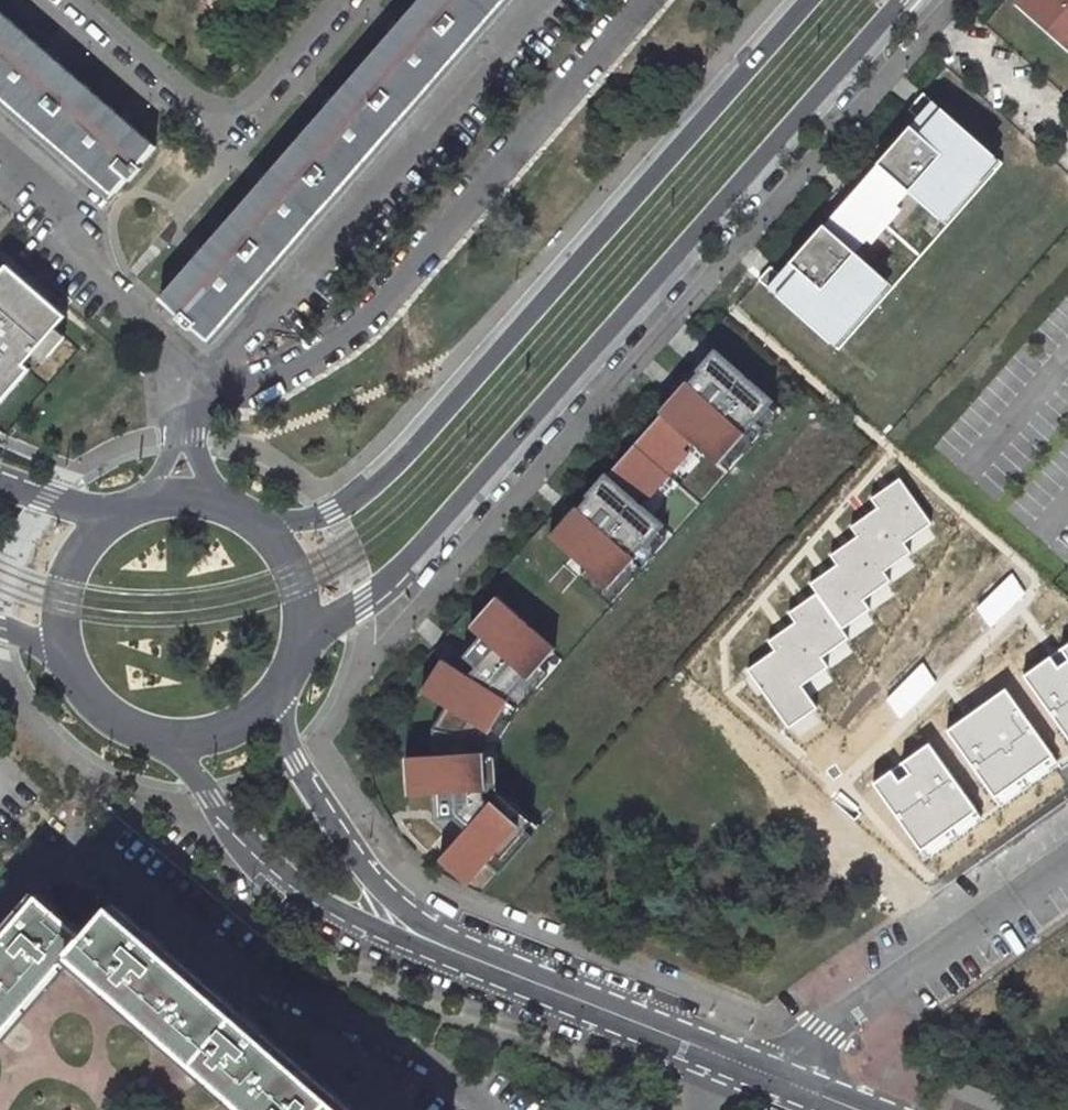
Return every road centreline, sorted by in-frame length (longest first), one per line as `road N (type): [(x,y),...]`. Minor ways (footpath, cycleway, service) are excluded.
road 1 (tertiary): [(303,637),(404,564),(903,0)]
road 2 (tertiary): [(803,0),(376,482),(321,515),(269,526)]
road 3 (unclassified): [(1067,854),(767,1079)]
road 4 (tertiary): [(173,738),(200,791),(245,846),(310,899),(387,937),(455,959)]
road 5 (tertiary): [(455,959),(767,1079)]
road 6 (tertiary): [(455,959),(374,876),(292,756),(268,703)]
road 7 (tertiary): [(269,526),(222,500),(173,493),(107,518)]
road 8 (tertiary): [(107,518),(64,580),(64,650)]
road 9 (tertiary): [(303,637),(301,586),(269,526)]

